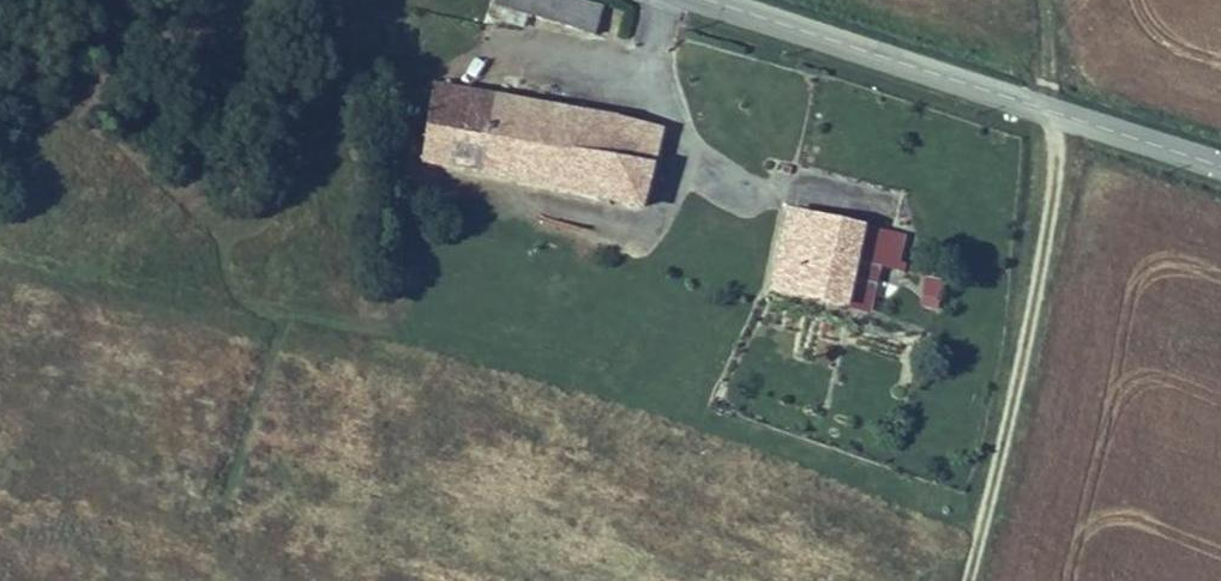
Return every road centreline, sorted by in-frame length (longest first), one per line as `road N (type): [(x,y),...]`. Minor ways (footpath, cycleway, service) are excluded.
road 1 (tertiary): [(720,0),(1220,164)]

